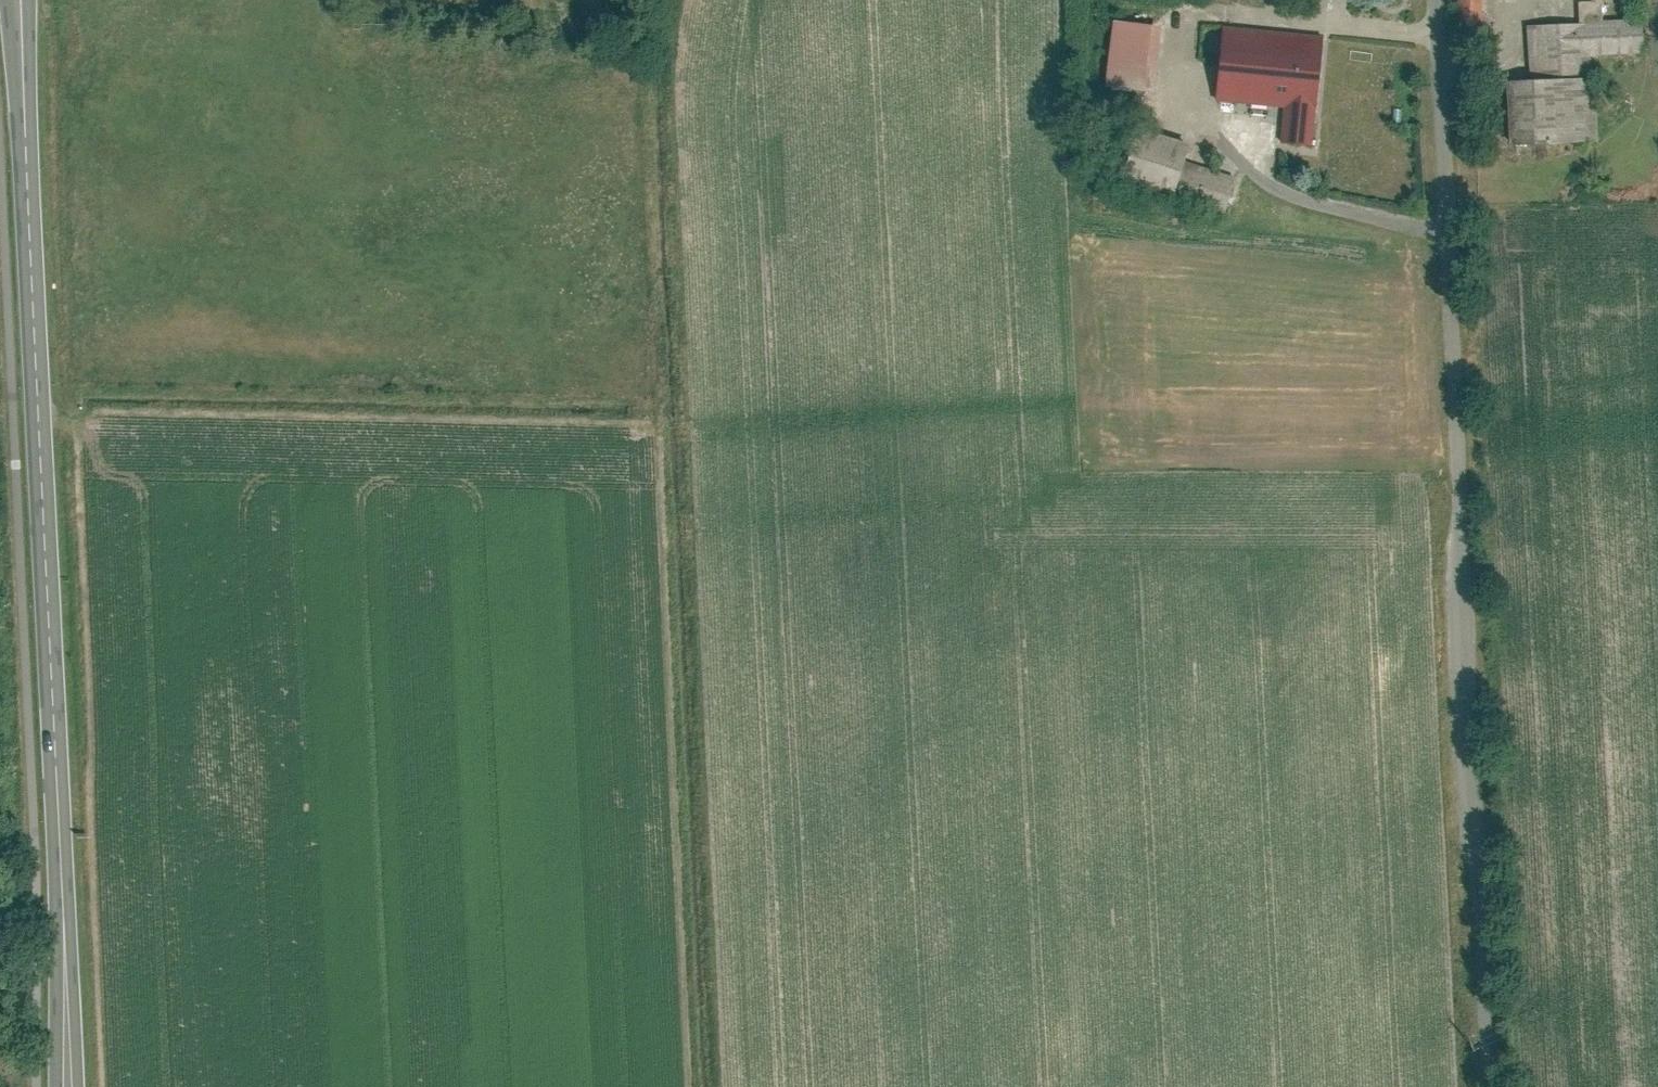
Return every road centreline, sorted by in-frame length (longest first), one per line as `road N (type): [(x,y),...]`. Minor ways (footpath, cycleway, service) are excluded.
road 1 (tertiary): [(68,1086),(23,0)]

